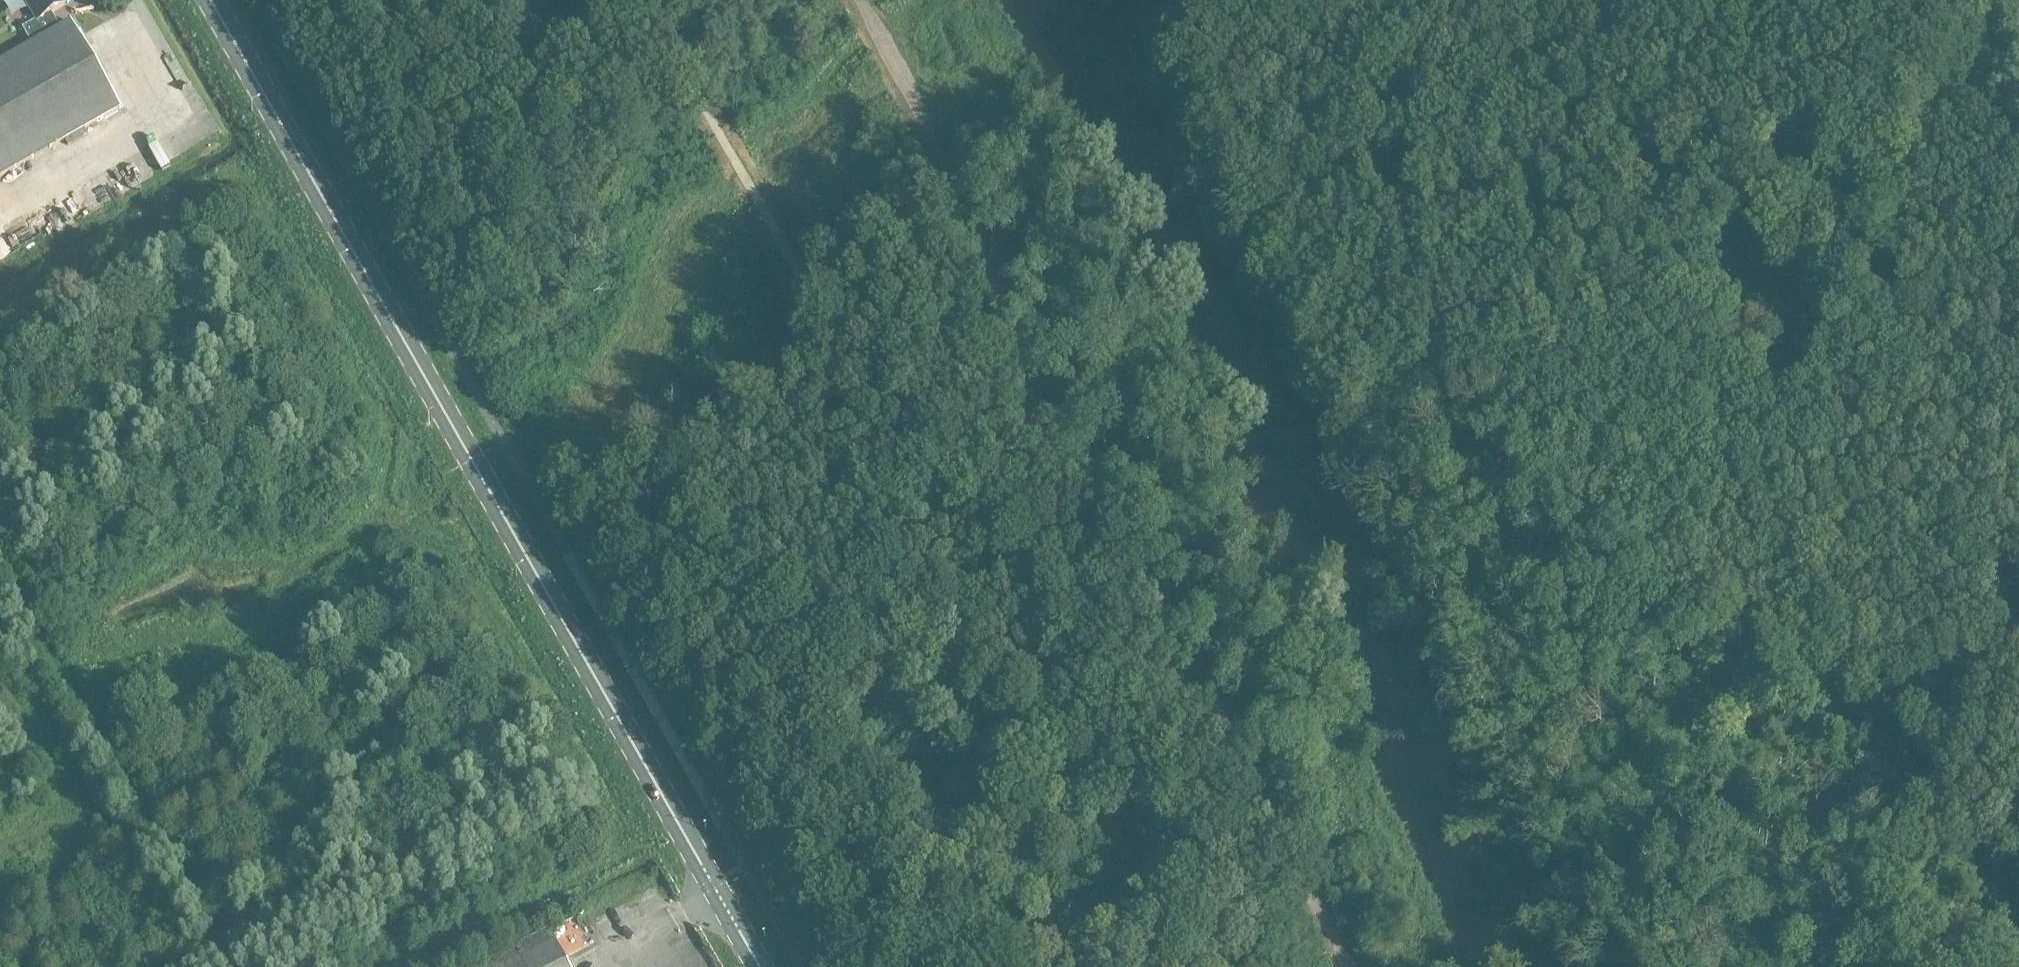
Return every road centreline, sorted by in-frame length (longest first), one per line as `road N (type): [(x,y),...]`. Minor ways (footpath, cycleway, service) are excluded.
road 1 (primary): [(758,966),(209,0)]
road 2 (track): [(225,966),(0,572)]
road 3 (track): [(403,966),(679,828)]

